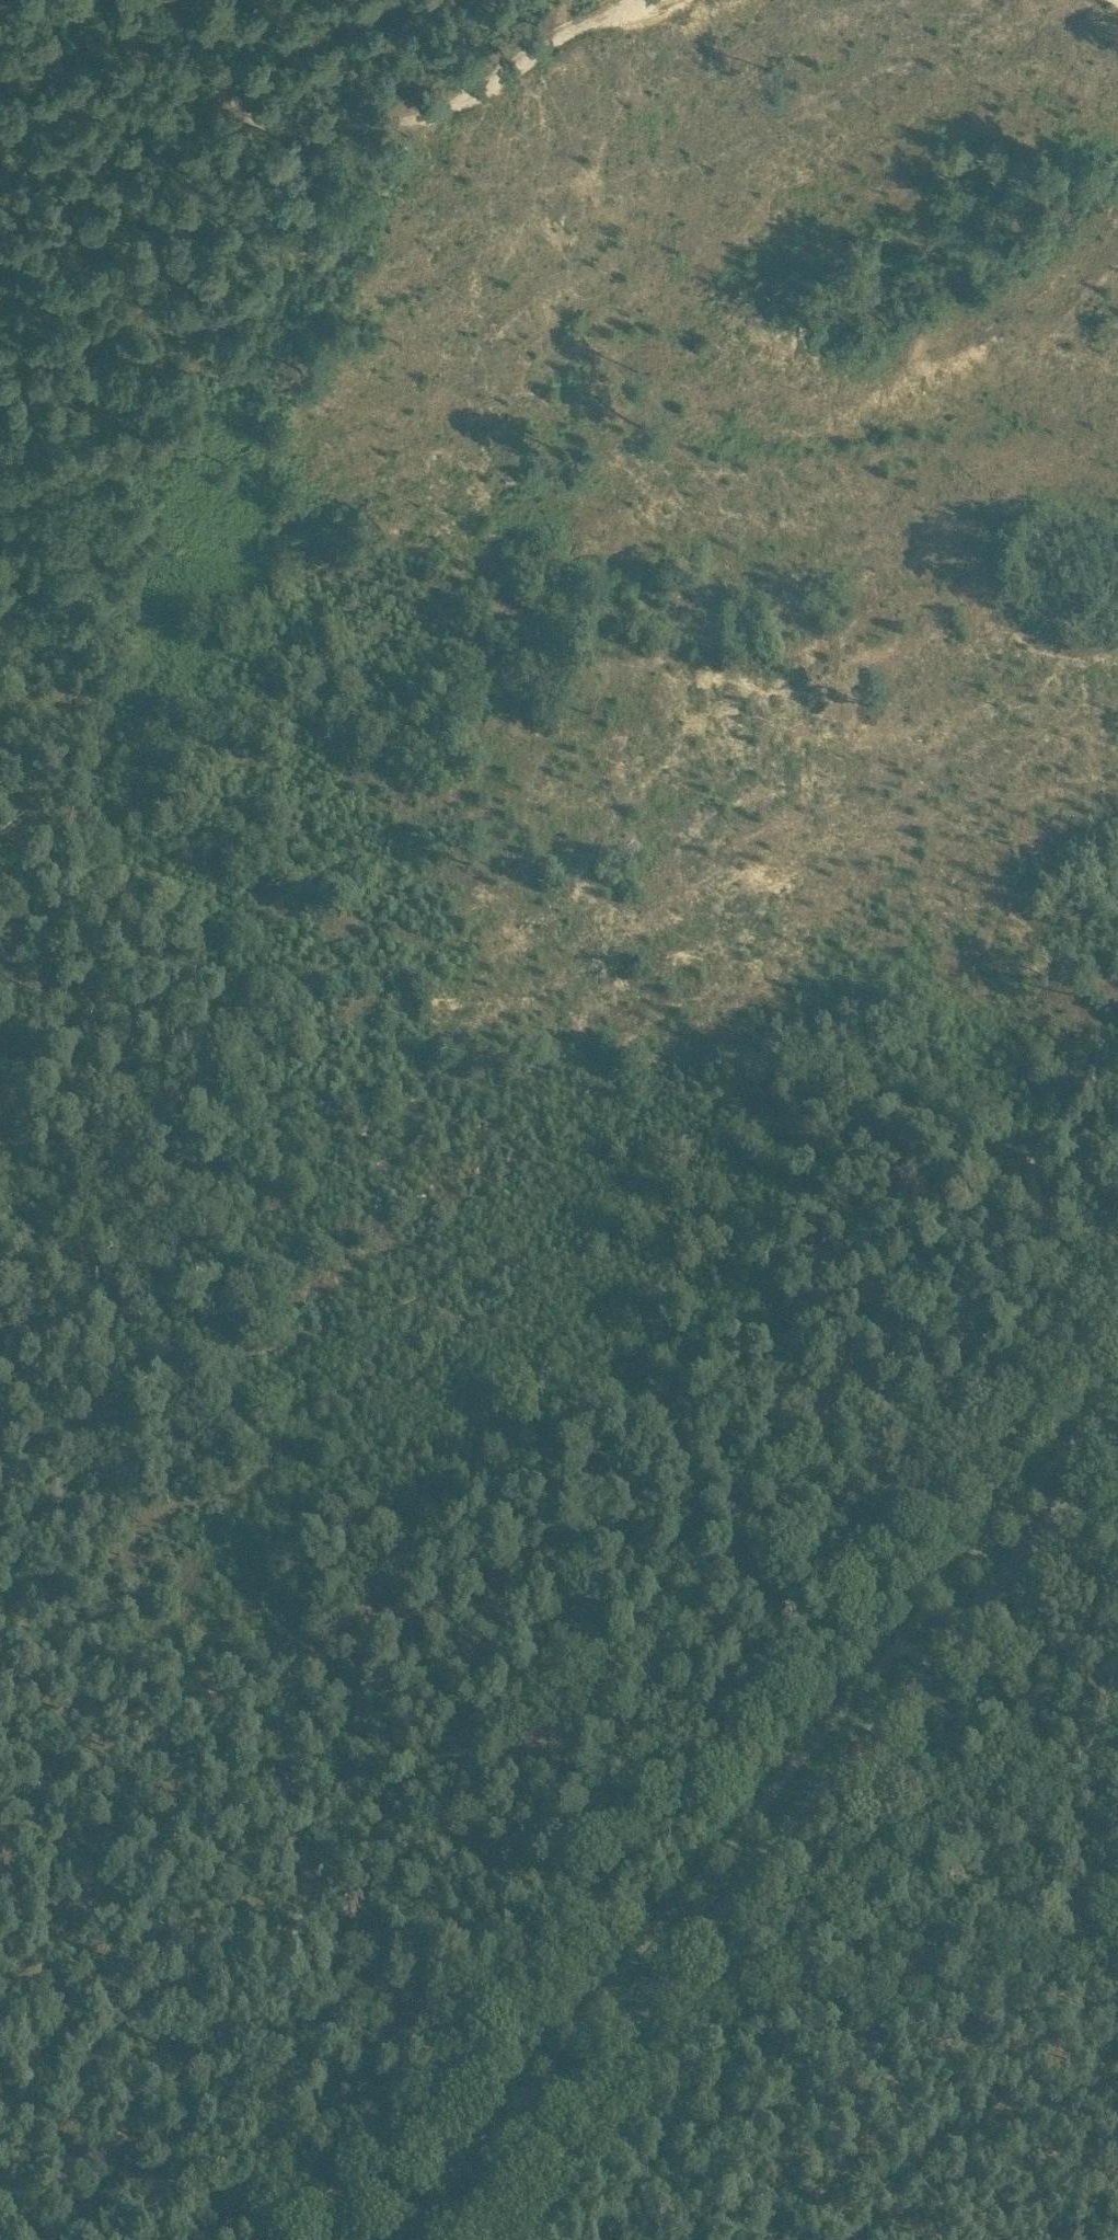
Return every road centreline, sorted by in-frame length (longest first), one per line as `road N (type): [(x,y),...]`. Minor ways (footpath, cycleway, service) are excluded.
road 1 (track): [(260,1696),(401,1616),(556,1597),(731,1524),(820,1451),(868,1336),(959,1286),(997,1278),(1022,1247),(1051,1153),(1117,1072)]
road 2 (secondary): [(440,2239),(721,1933),(1117,1451)]

